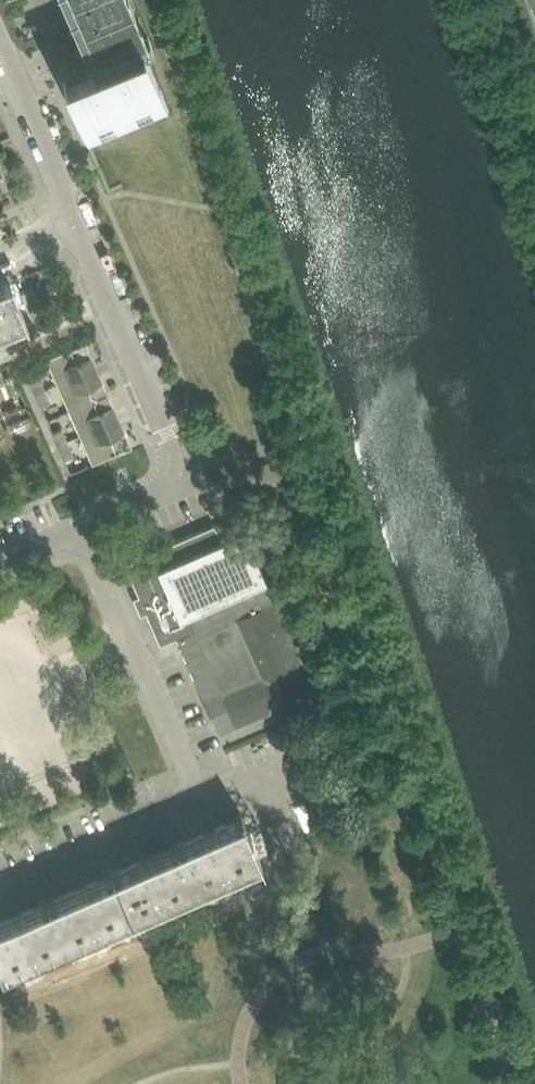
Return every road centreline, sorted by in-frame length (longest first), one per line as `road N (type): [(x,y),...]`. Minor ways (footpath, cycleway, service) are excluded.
road 1 (residential): [(83,525),(160,491),(177,474),(175,452),(74,224)]
road 2 (residential): [(83,525),(202,801)]
road 3 (residential): [(202,801),(0,887)]
road 4 (residential): [(74,224),(12,76)]

